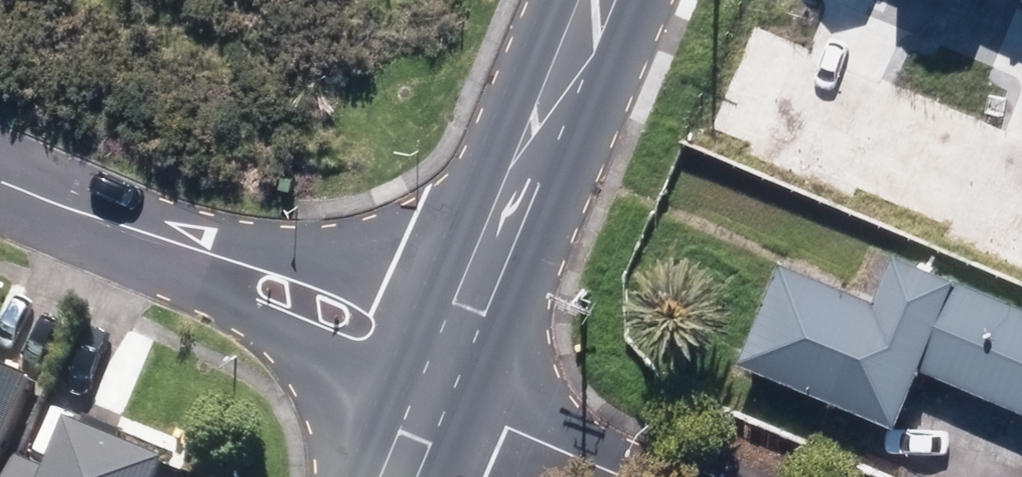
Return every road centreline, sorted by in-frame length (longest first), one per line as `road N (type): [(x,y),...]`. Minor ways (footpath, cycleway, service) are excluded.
road 1 (residential): [(439,382),(296,294),(0,187)]
road 2 (secondary): [(596,0),(453,302),(439,382)]
road 3 (residential): [(617,476),(505,427),(439,382)]

